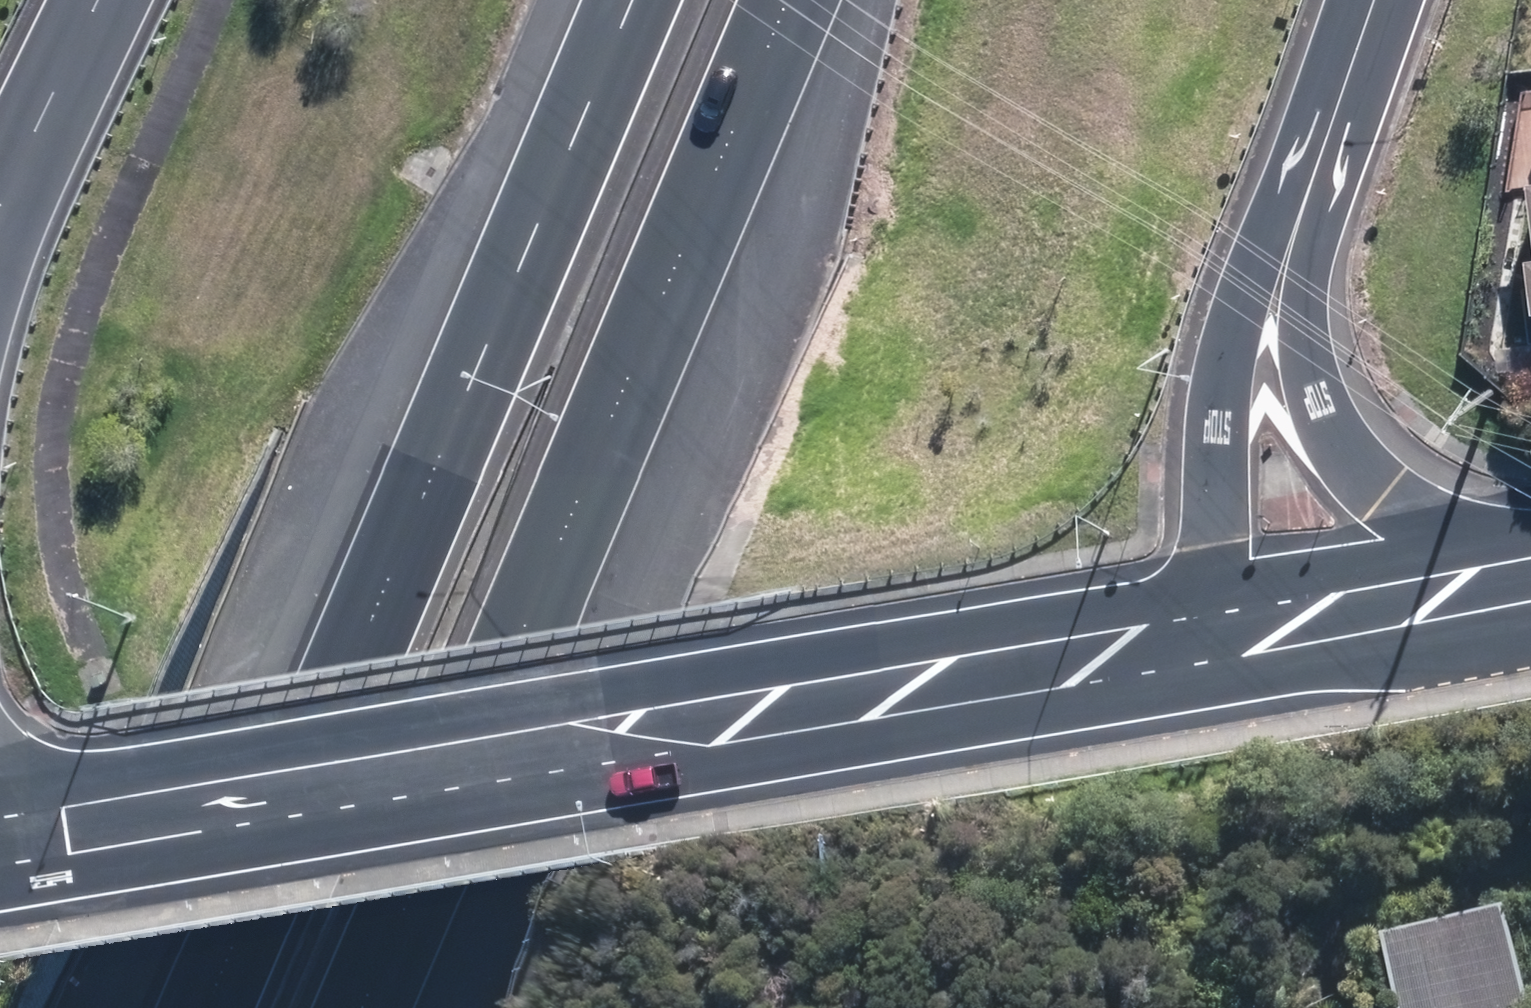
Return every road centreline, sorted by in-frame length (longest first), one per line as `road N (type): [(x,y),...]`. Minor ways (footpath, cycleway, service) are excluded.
road 1 (motorway): [(215,1007),(636,0)]
road 2 (motorway): [(792,0),(373,1007)]
road 3 (tertiary): [(0,843),(675,730)]
road 4 (tertiary): [(1232,640),(675,730)]
road 5 (motorway): [(1300,201),(1297,334),(1309,401),(1330,436),(1358,469),(1396,494),(1530,550)]
road 6 (motorway): [(1300,201),(1237,374),(1220,455),(1232,640)]
road 7 (tertiary): [(1530,581),(1232,640)]
road 8 (motorway): [(0,199),(98,0)]
road 9 (motorway): [(1375,0),(1300,201)]

